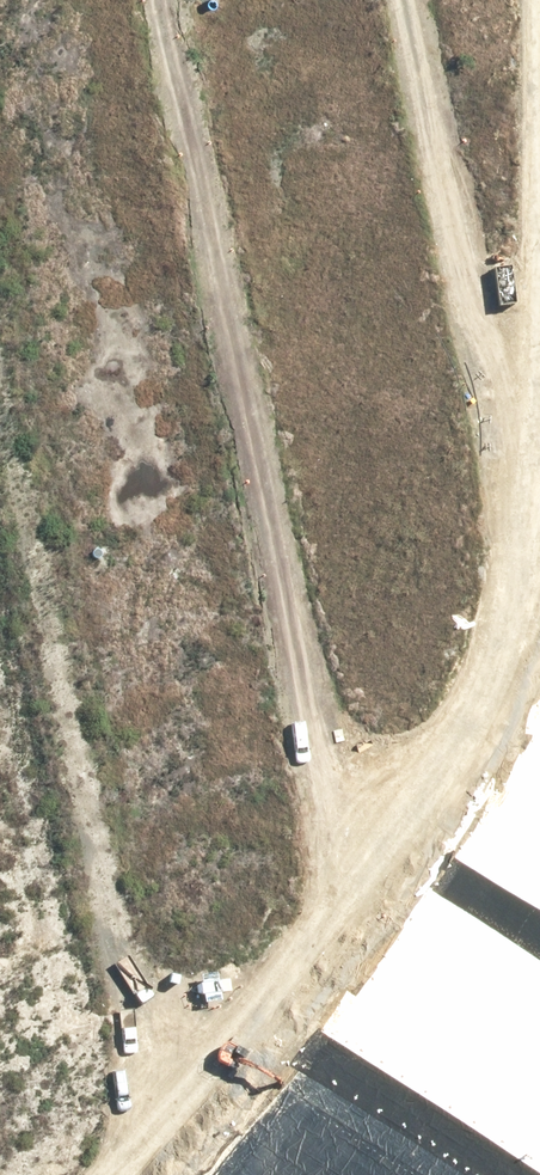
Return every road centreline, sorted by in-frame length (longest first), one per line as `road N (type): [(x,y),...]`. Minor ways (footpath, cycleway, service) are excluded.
road 1 (track): [(411,0),(525,593),(442,753),(347,894),(151,1124),(73,1174)]
road 2 (track): [(169,0),(347,894)]
road 3 (track): [(151,1124),(0,368)]

